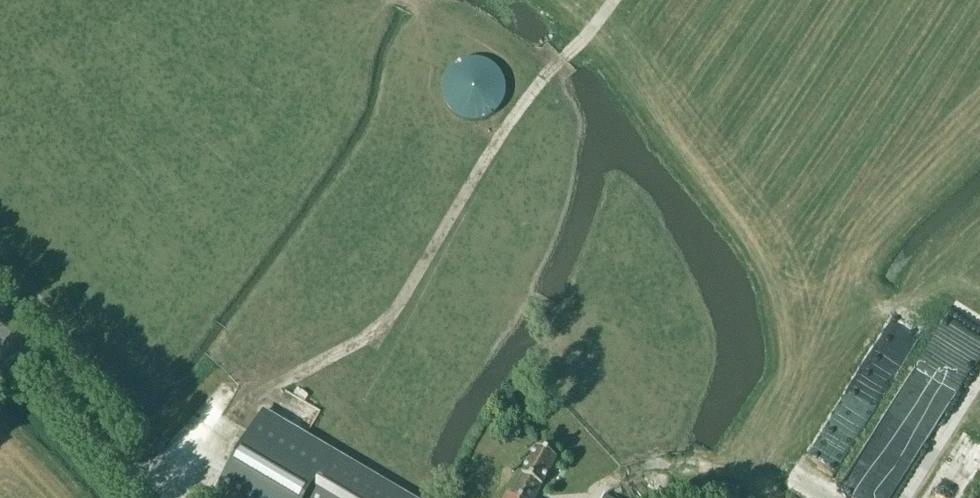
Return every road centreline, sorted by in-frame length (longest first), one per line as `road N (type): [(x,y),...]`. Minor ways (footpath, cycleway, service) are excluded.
road 1 (track): [(161,497),(235,412),(391,316),(517,112),(616,0)]
road 2 (unclassified): [(156,497),(0,331)]
road 3 (track): [(902,497),(979,376)]

